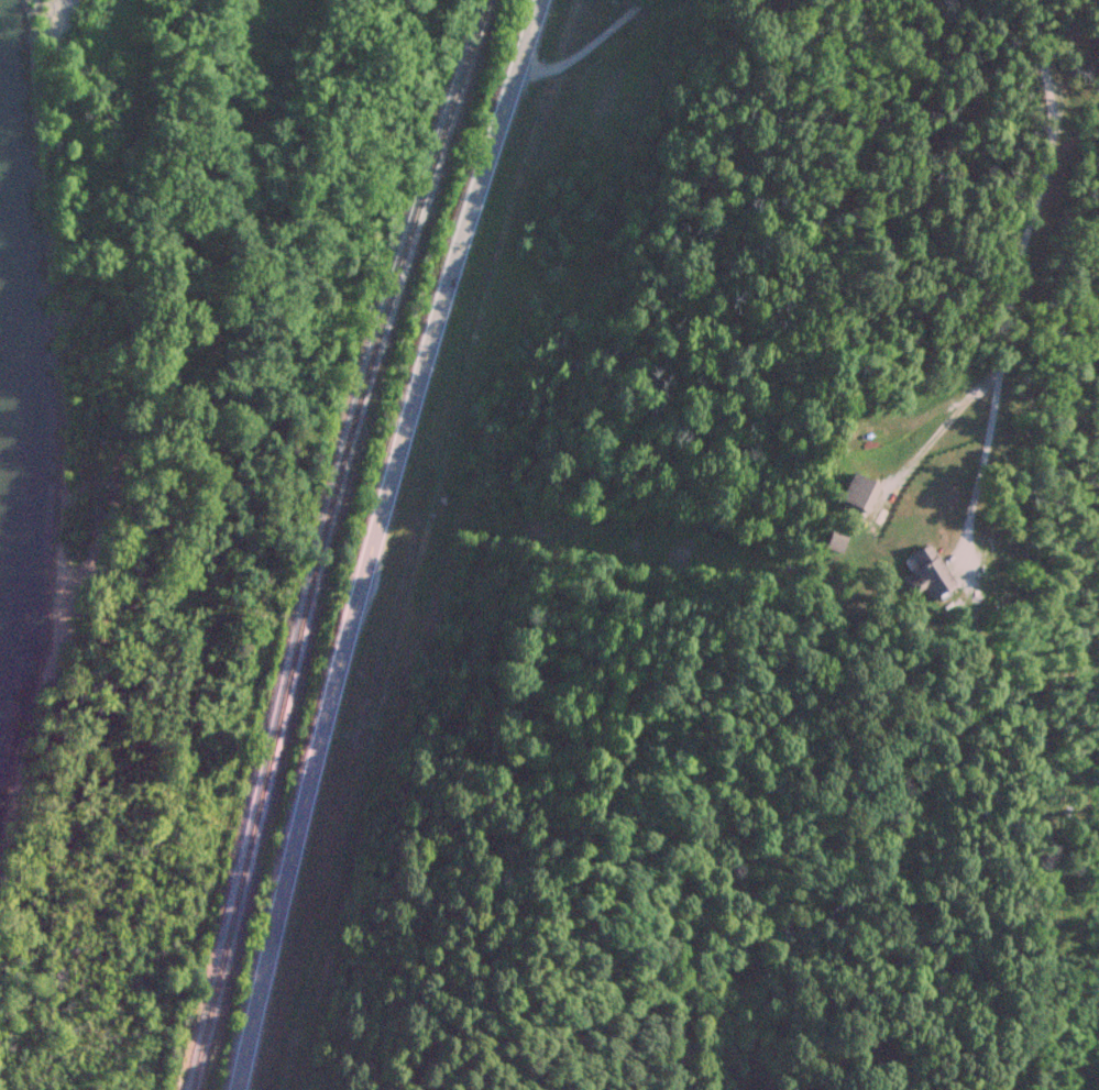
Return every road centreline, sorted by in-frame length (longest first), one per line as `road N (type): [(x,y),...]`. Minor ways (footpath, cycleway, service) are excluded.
road 1 (secondary): [(236,1089),(386,485),(539,0)]

